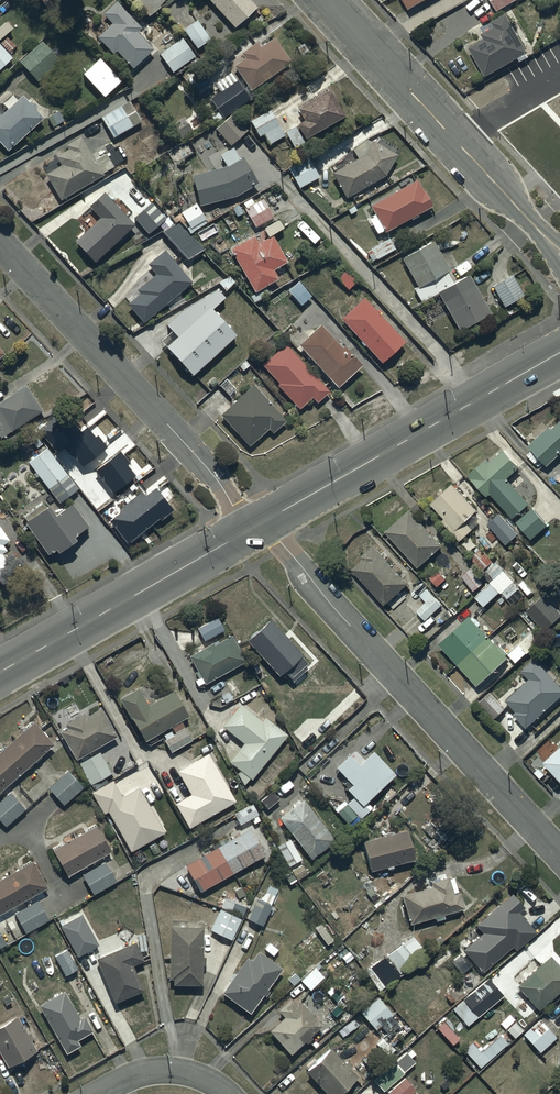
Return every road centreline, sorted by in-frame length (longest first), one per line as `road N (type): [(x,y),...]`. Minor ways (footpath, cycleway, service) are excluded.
road 1 (residential): [(259,525),(559,856)]
road 2 (residential): [(0,242),(259,525)]
road 3 (primary): [(559,352),(259,525)]
road 4 (residential): [(327,0),(559,253)]
road 5 (primary): [(259,525),(0,672)]
road 6 (residential): [(105,1093),(147,1075),(204,1081),(220,1093)]

